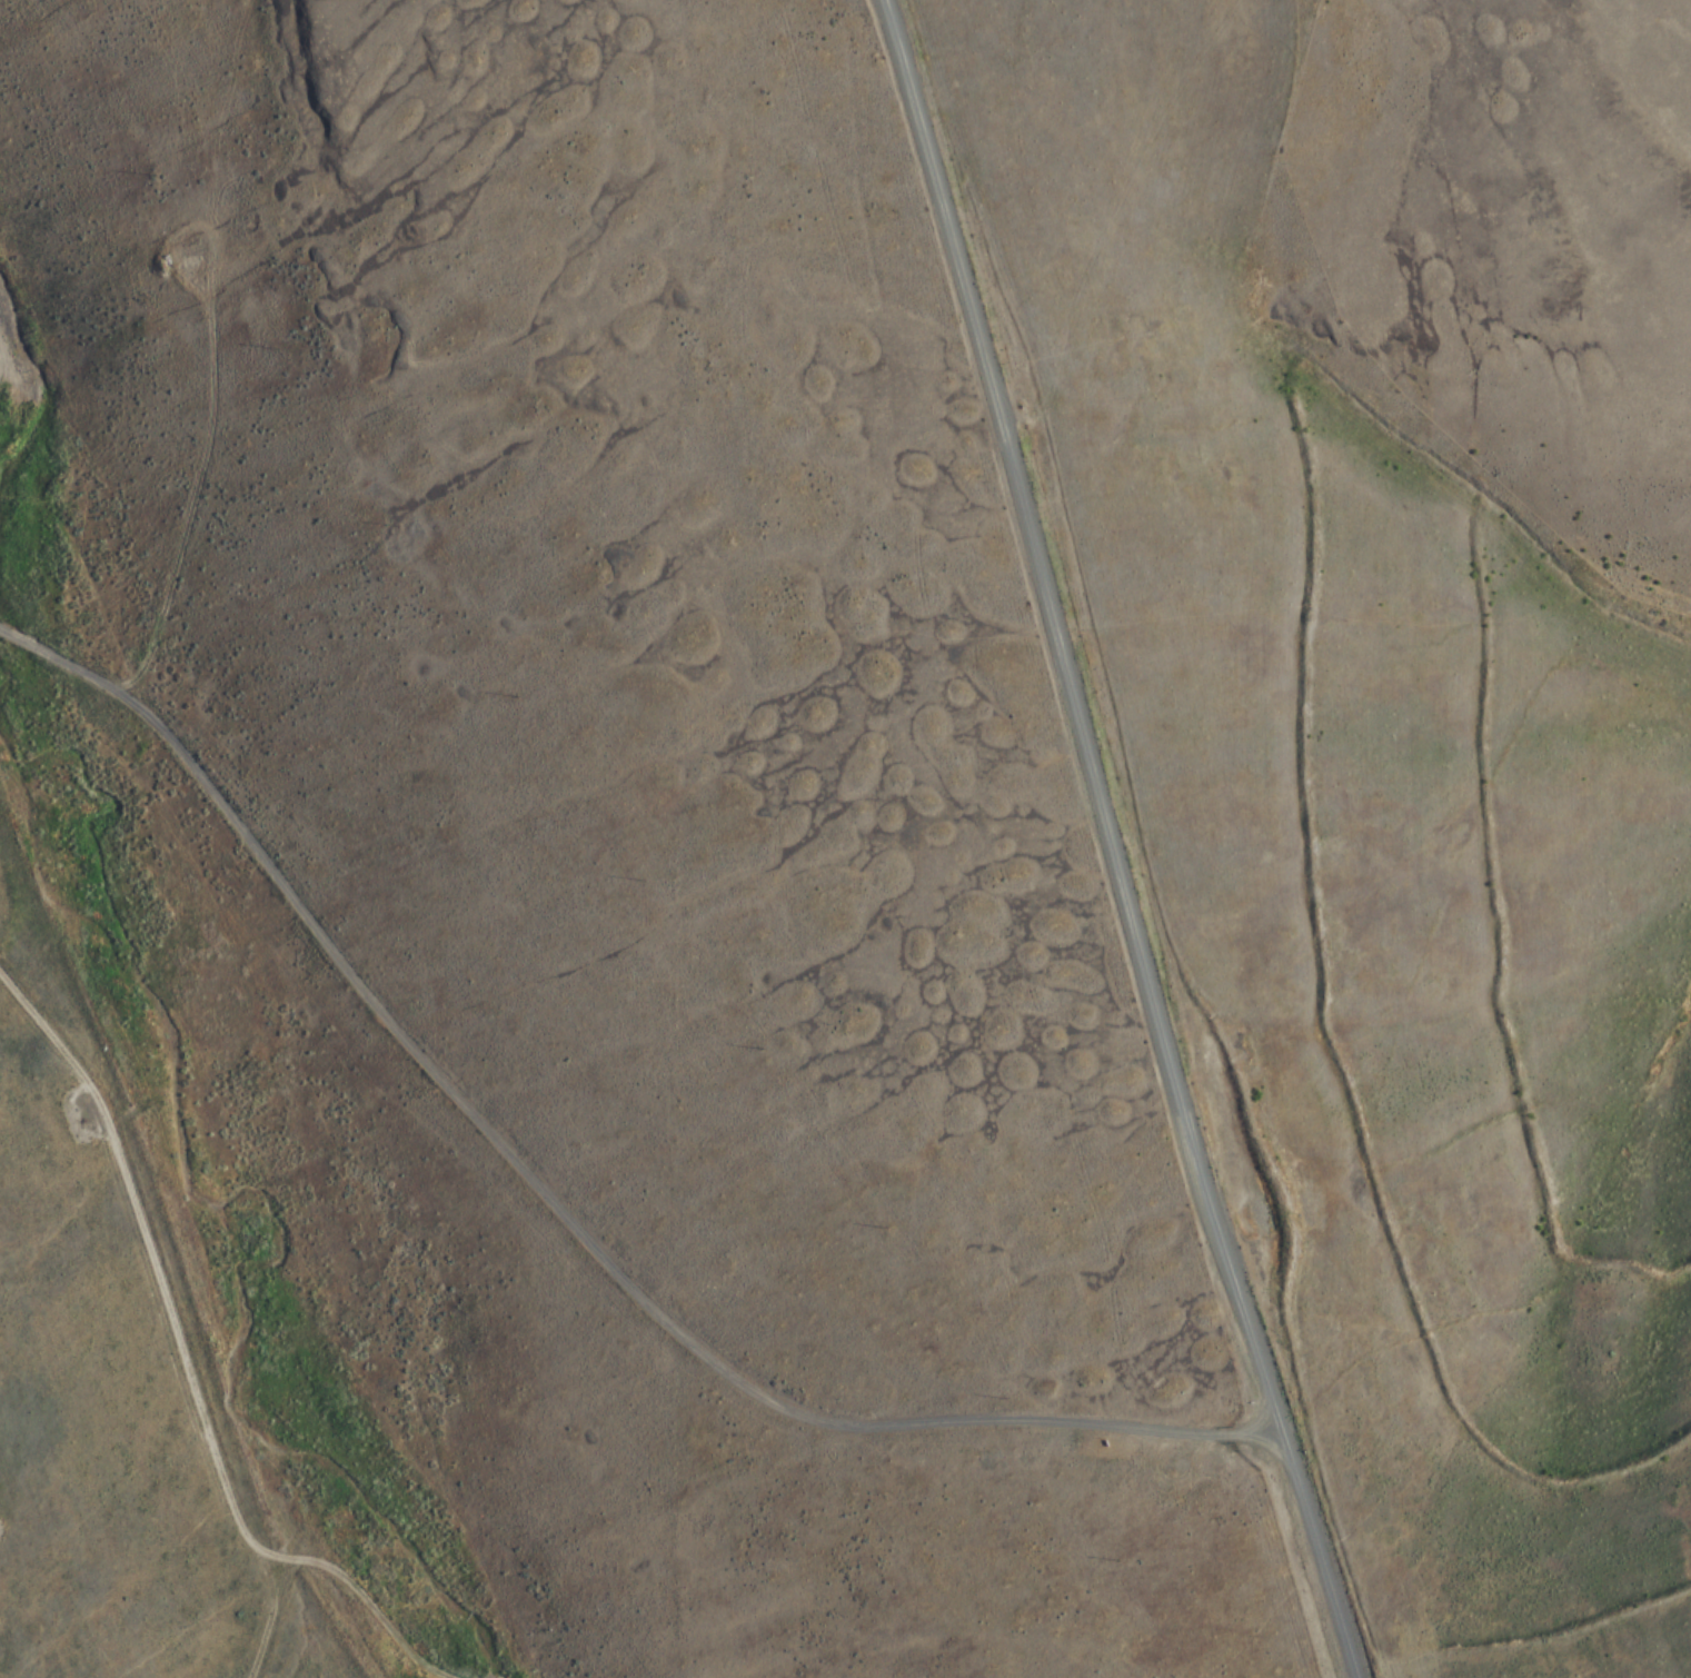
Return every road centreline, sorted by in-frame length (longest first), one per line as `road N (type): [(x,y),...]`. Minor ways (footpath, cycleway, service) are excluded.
road 1 (residential): [(1367,1677),(1204,1182),(883,0)]
road 2 (track): [(0,628),(95,677),(161,725),(395,1023),(651,1304),(756,1387),(794,1410),(857,1424),(1025,1419),(1217,1433),(1284,1429)]

